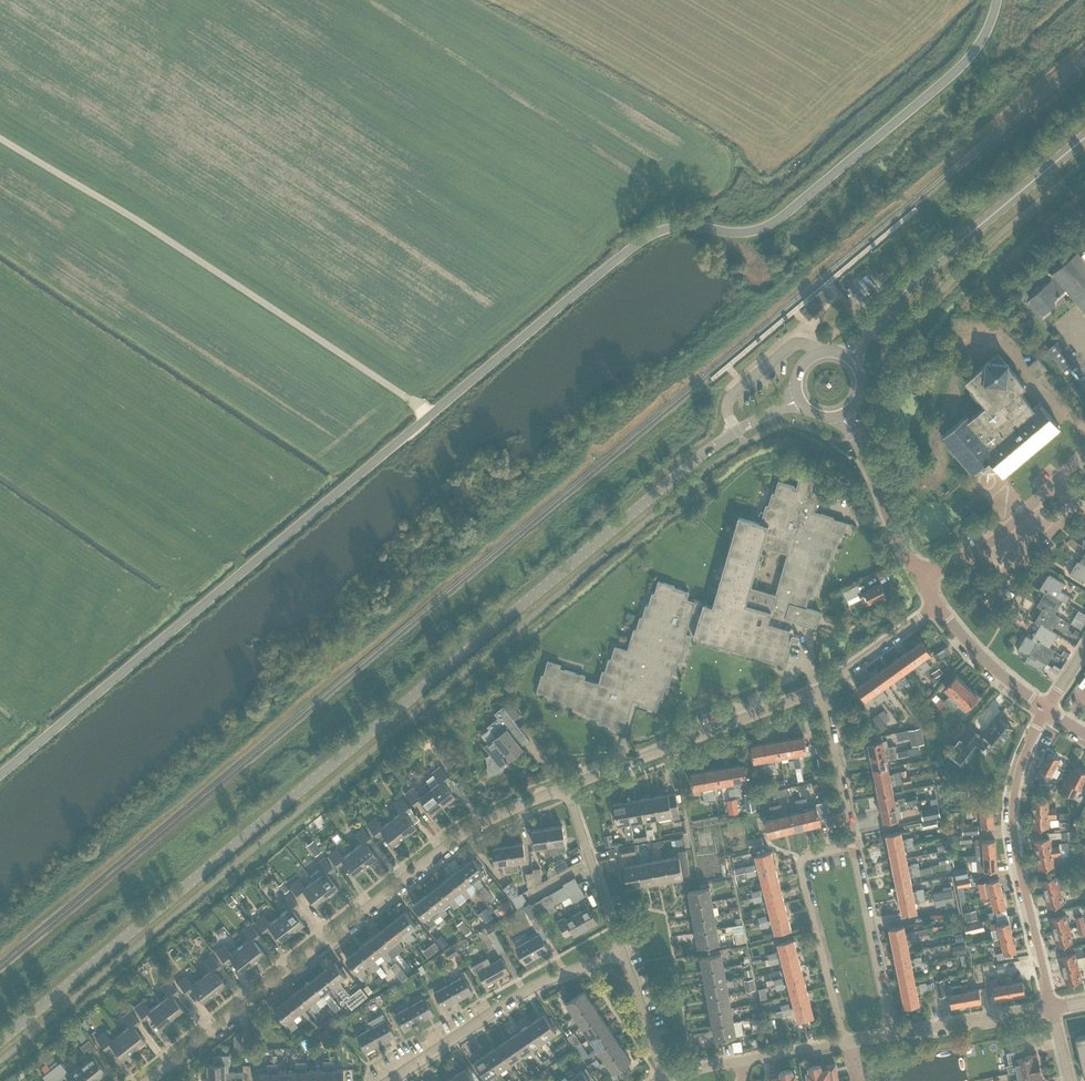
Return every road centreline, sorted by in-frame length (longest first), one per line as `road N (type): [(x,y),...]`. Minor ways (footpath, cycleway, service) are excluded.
road 1 (unclassified): [(0,774),(624,254),(670,228),(742,233),(783,215),(959,68),(982,41),(997,0)]
road 2 (tertiary): [(0,1041),(677,475),(800,399)]
road 3 (unclassified): [(150,1080),(467,832),(564,790)]
road 4 (tertiary): [(848,358),(916,280),(1084,136)]
road 5 (residential): [(1053,1009),(1010,818),(1024,749),(1046,708)]
road 6 (unclassified): [(564,790),(825,688)]
road 7 (residential): [(389,1080),(533,987),(621,954)]
road 8 (residential): [(854,846),(809,854),(801,867),(846,1043)]
road 9 (residential): [(890,1034),(854,846)]
road 10 (tertiary): [(920,576),(841,416)]
road 11 (unclassified): [(621,954),(564,790)]
road 12 (unclassified): [(890,1034),(1053,1009)]
road 13 (unclassified): [(920,576),(996,538),(1053,485)]
road 14 (residential): [(854,846),(825,688)]
road 15 (tertiary): [(1046,708),(982,658),(938,605)]
road 16 (unclassified): [(825,688),(938,605)]
road 17 (unclassified): [(664,1077),(621,954)]

